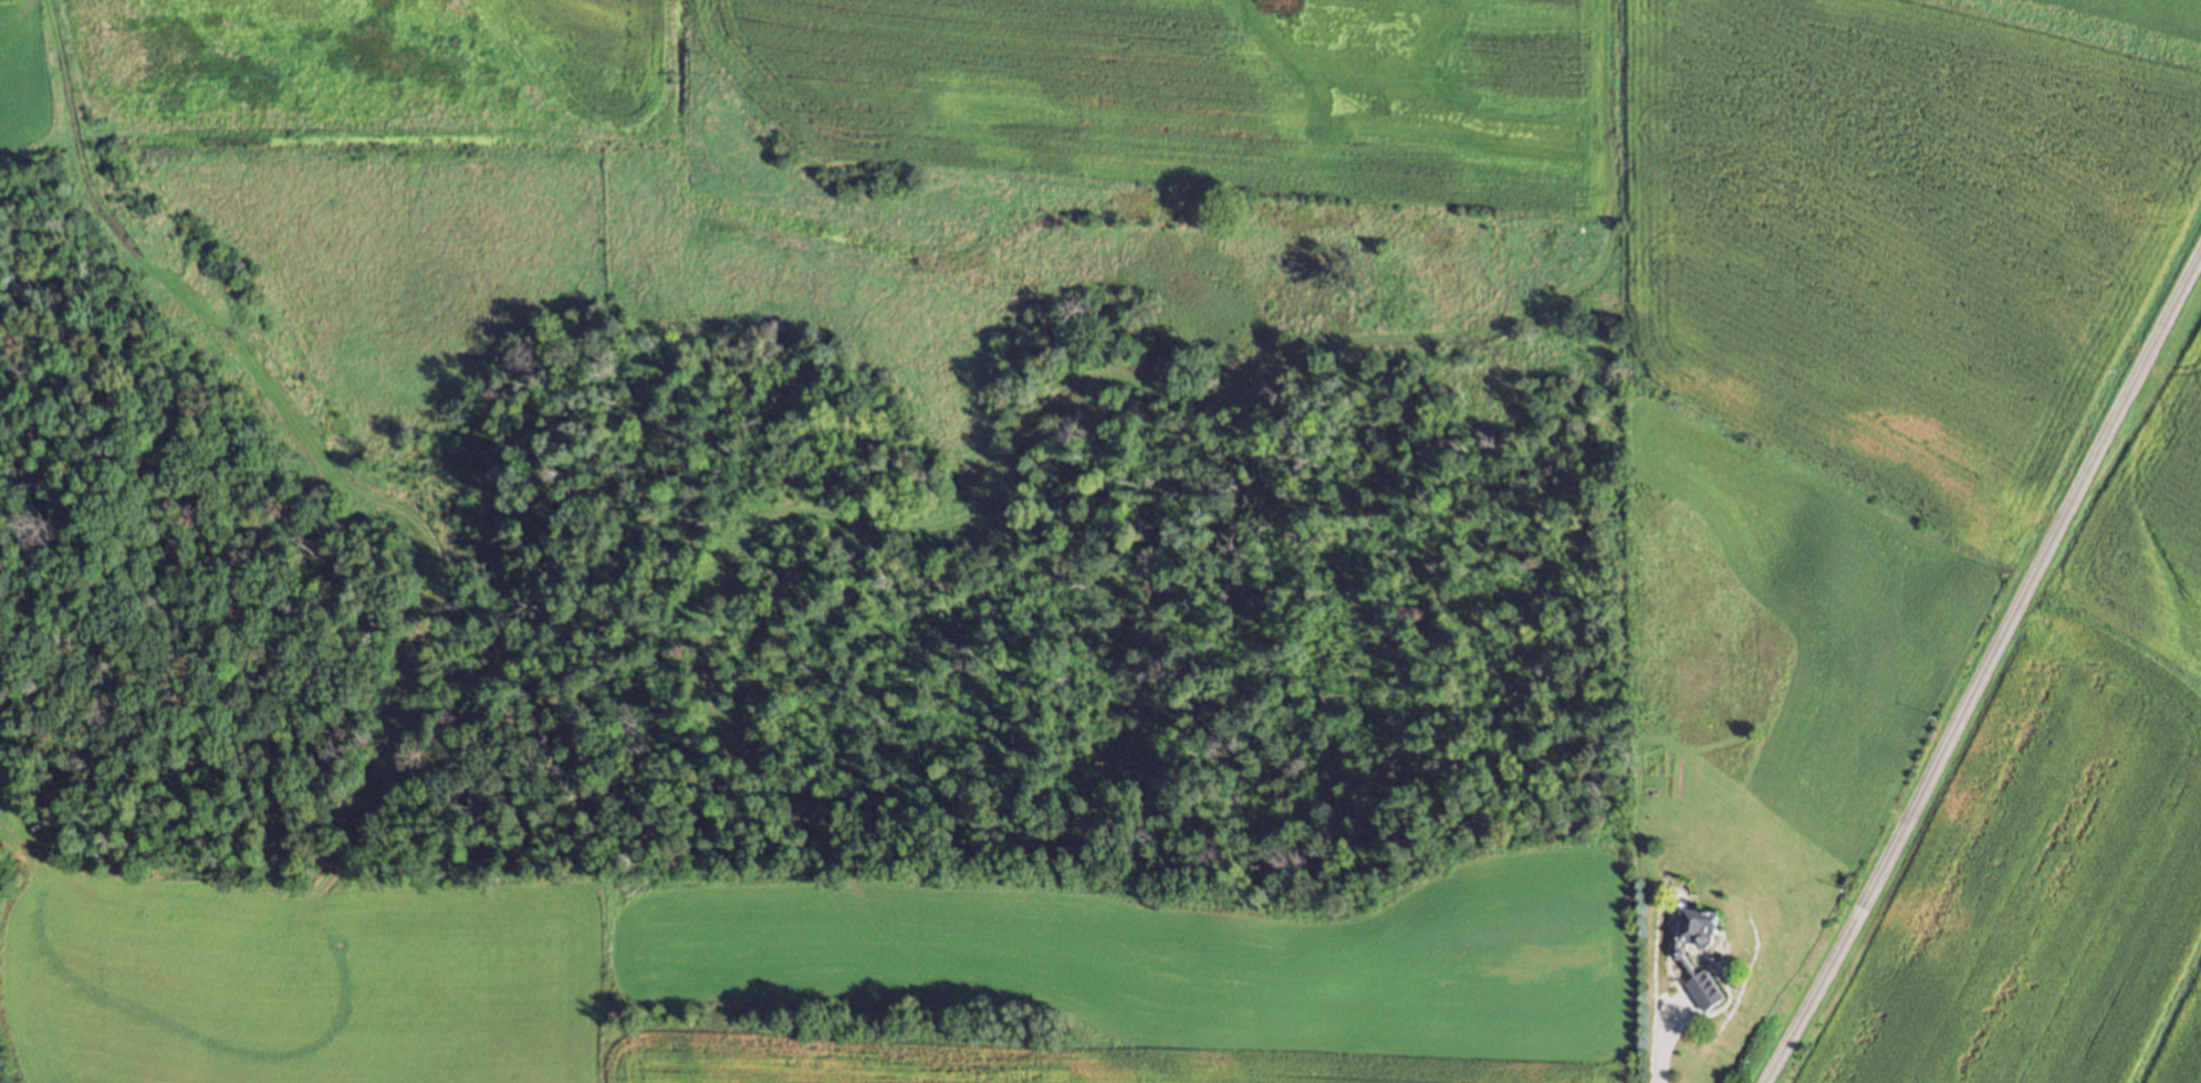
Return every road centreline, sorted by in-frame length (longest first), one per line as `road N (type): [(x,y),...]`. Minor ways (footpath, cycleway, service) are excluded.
road 1 (residential): [(1763,1082),(2200,254)]

